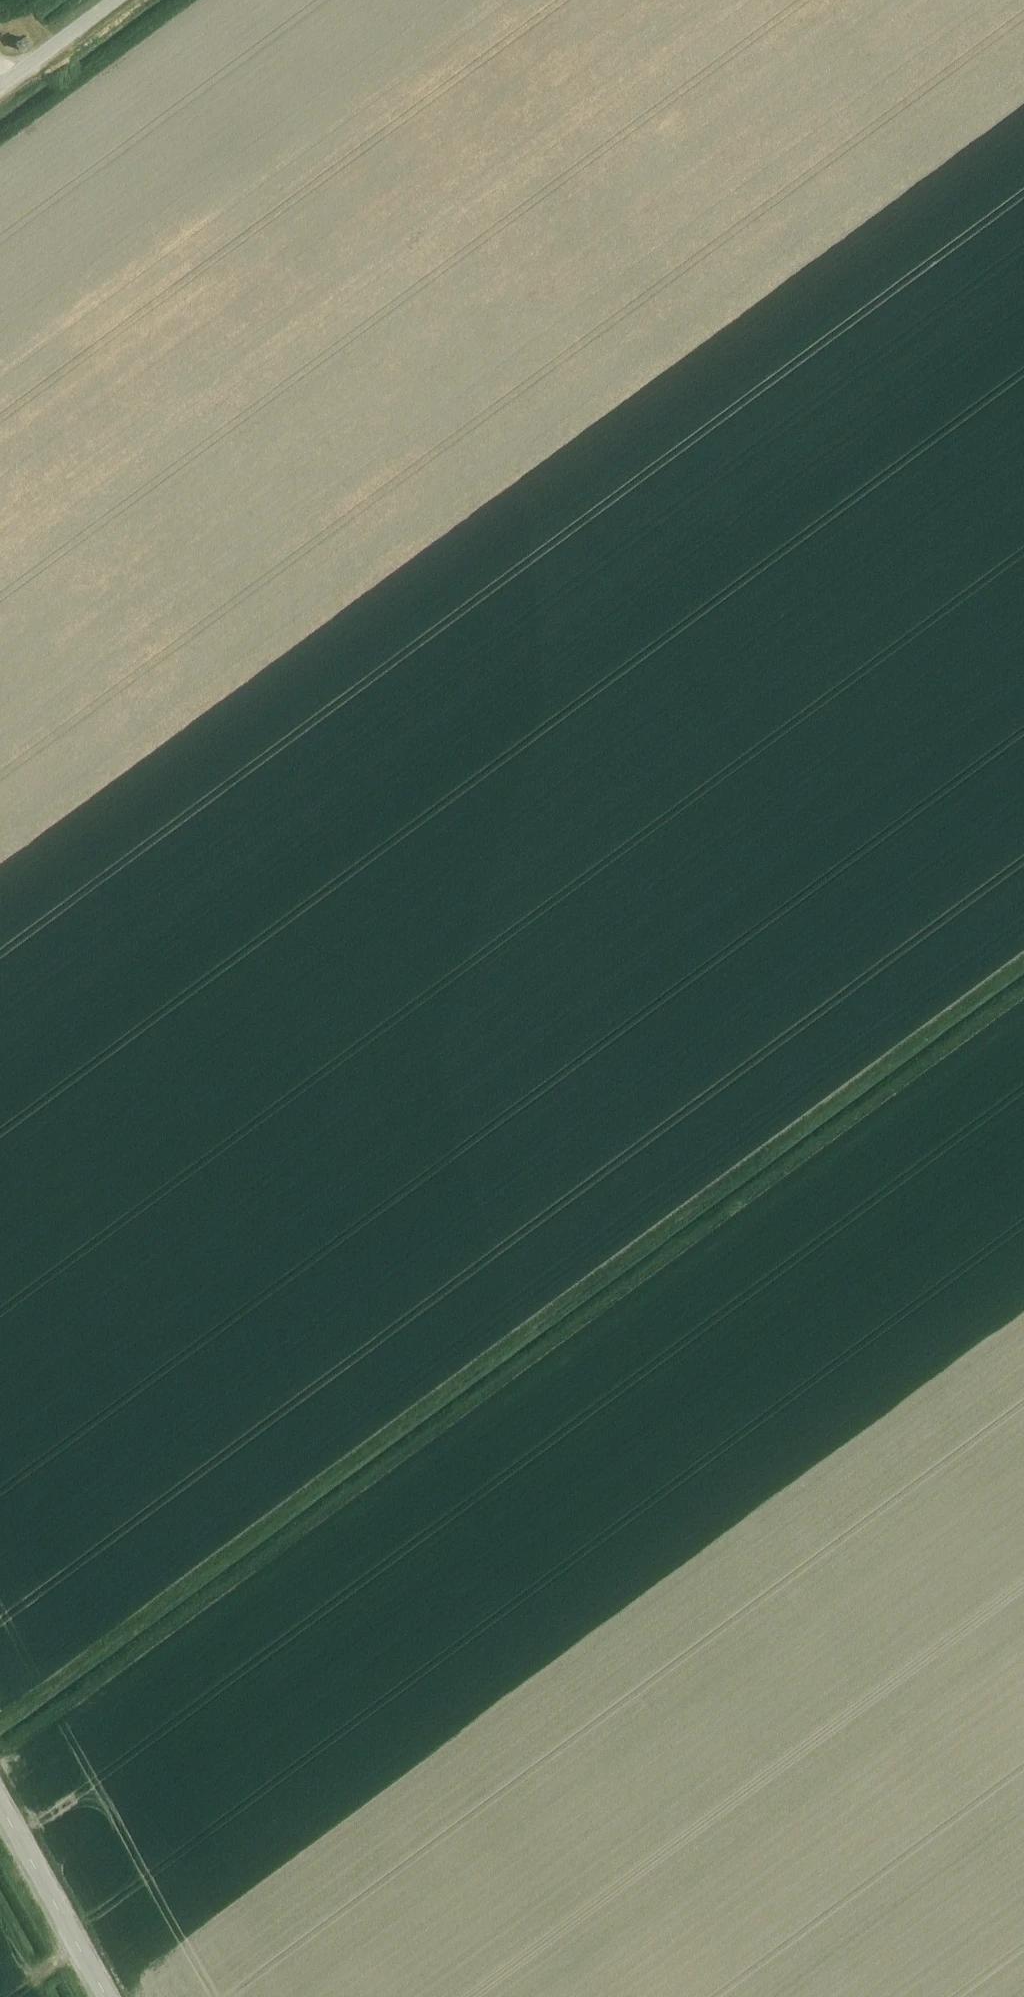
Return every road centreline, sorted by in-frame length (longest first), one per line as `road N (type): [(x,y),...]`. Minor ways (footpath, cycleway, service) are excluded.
road 1 (tertiary): [(110,1996),(0,1798)]
road 2 (unclassified): [(0,90),(121,0)]

